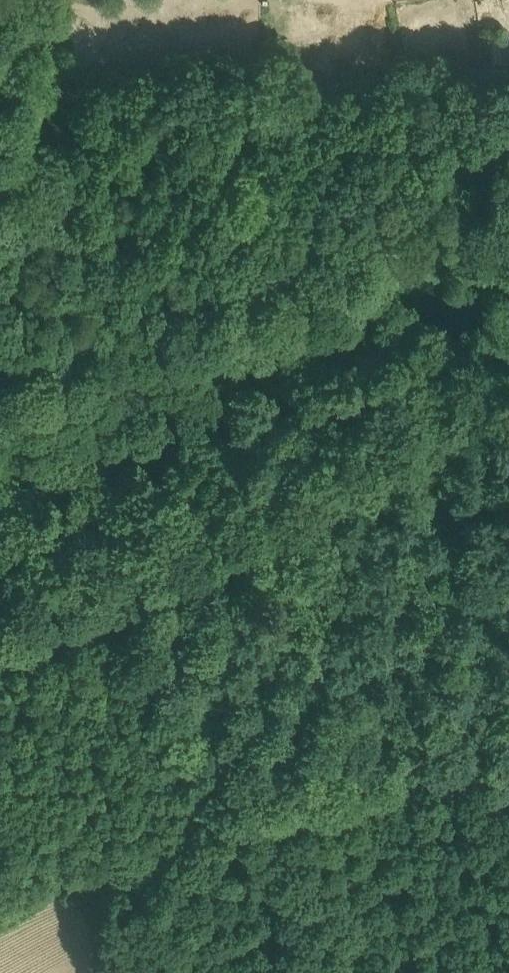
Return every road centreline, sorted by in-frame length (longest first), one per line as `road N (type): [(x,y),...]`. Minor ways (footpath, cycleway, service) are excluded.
road 1 (track): [(508,155),(143,139),(80,118),(2,0)]
road 2 (track): [(508,168),(0,368)]

